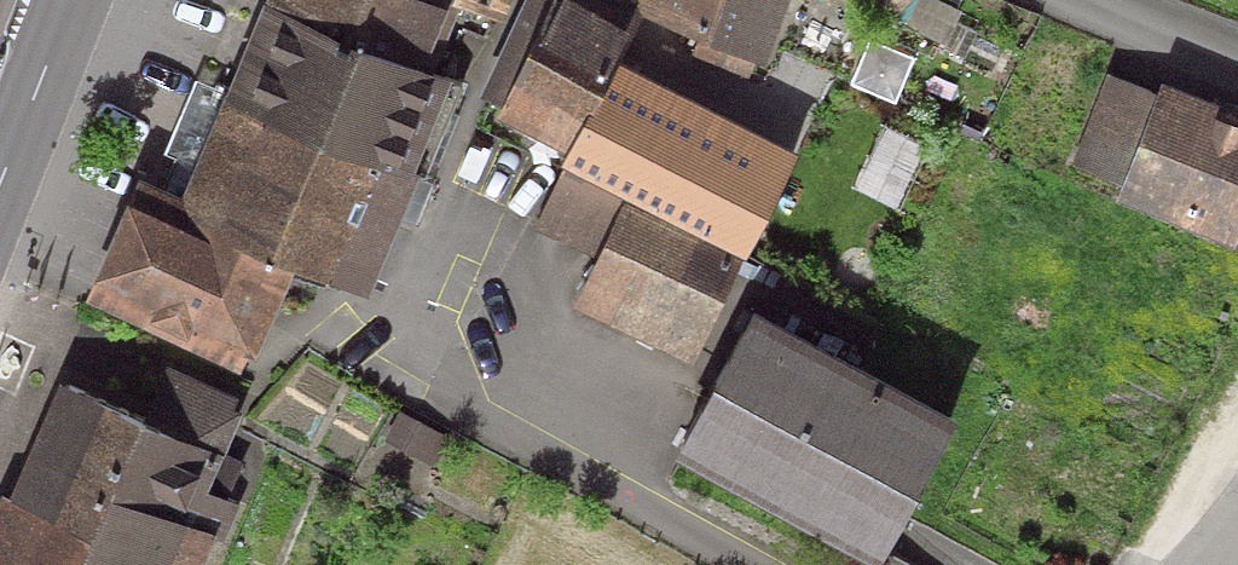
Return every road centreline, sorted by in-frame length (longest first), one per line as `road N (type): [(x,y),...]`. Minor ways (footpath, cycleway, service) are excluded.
road 1 (primary): [(68,10),(0,187)]
road 2 (residential): [(1237,65),(1086,0)]

